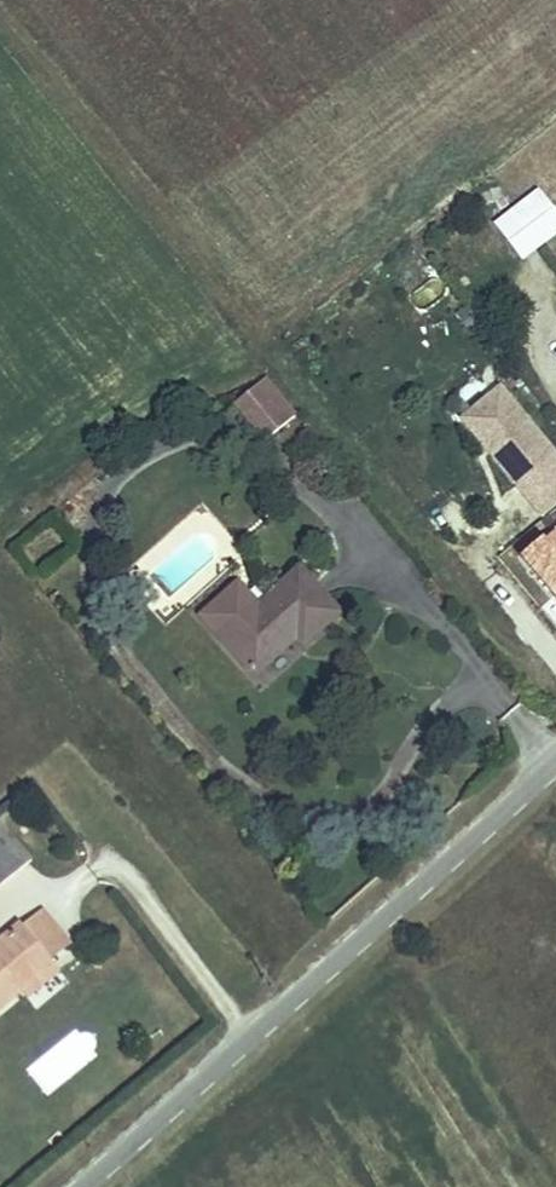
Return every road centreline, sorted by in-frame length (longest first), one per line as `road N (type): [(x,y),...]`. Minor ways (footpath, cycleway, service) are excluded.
road 1 (unclassified): [(83,1186),(555,763)]

